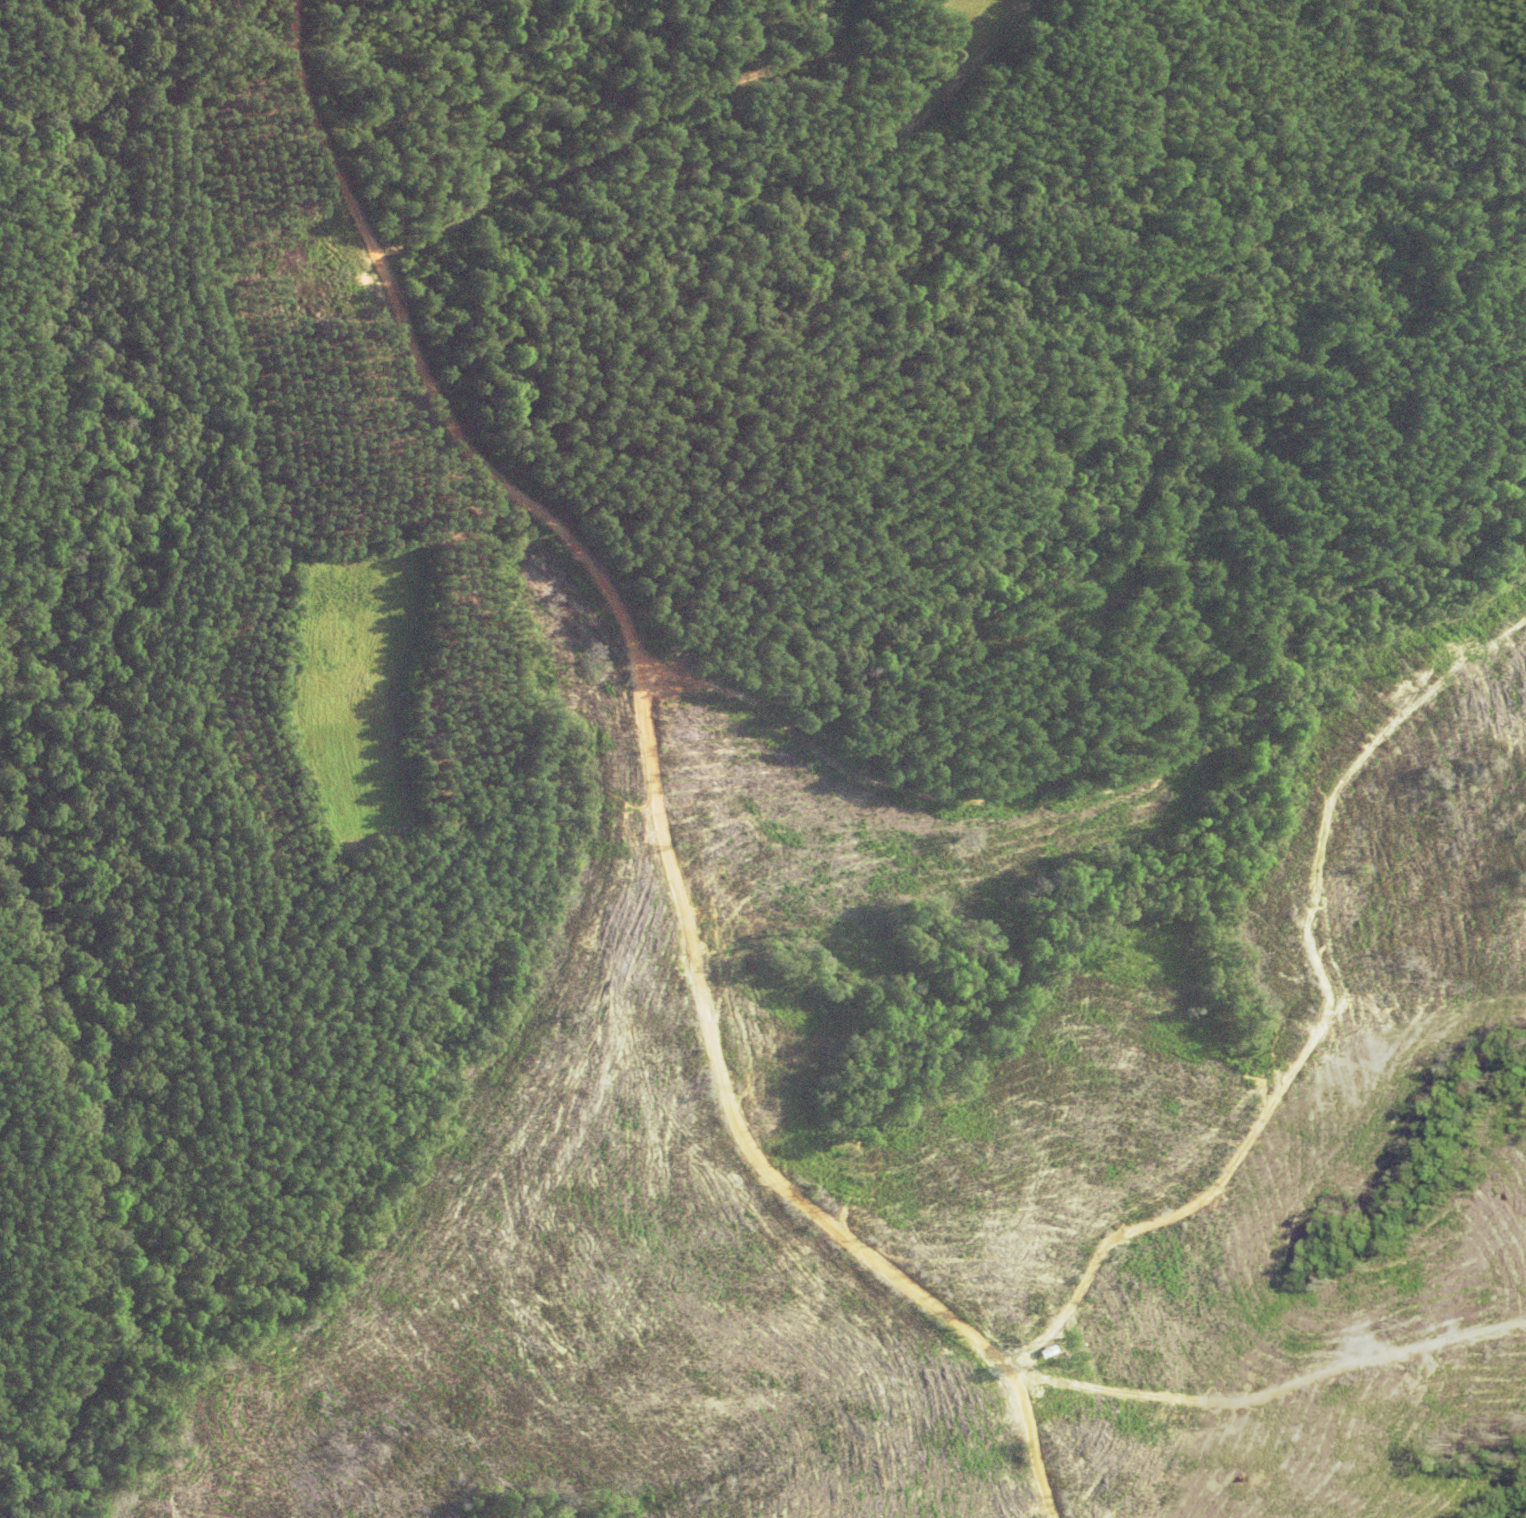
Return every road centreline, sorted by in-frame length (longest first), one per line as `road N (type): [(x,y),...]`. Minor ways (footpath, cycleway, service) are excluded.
road 1 (track): [(1056,1517),(1011,1375),(753,1147),(683,976),(607,575),(439,398),(300,71),(294,0)]

